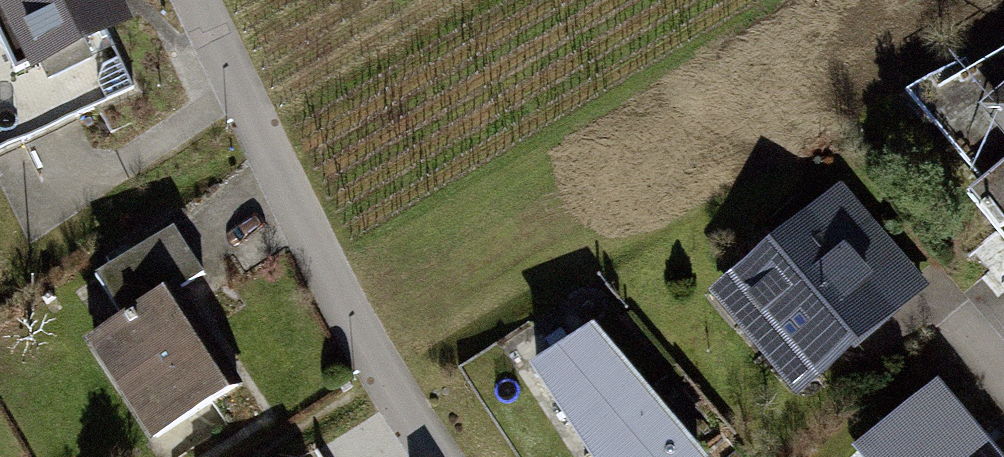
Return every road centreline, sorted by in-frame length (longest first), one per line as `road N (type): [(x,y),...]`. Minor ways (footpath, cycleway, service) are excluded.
road 1 (residential): [(205,0),(385,374),(438,456)]

